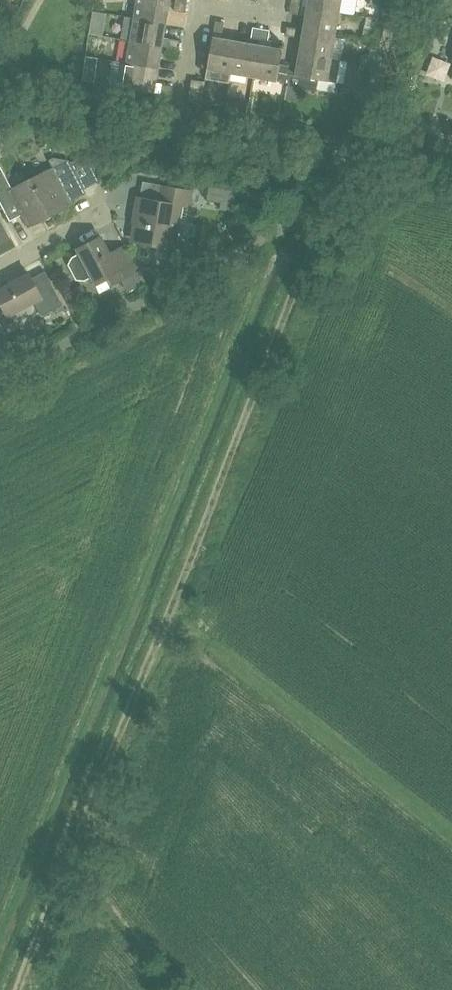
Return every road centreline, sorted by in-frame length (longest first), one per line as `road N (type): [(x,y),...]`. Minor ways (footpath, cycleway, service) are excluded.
road 1 (track): [(19,989),(329,209)]
road 2 (track): [(164,616),(451,850)]
road 3 (residential): [(0,268),(93,218),(104,187)]

